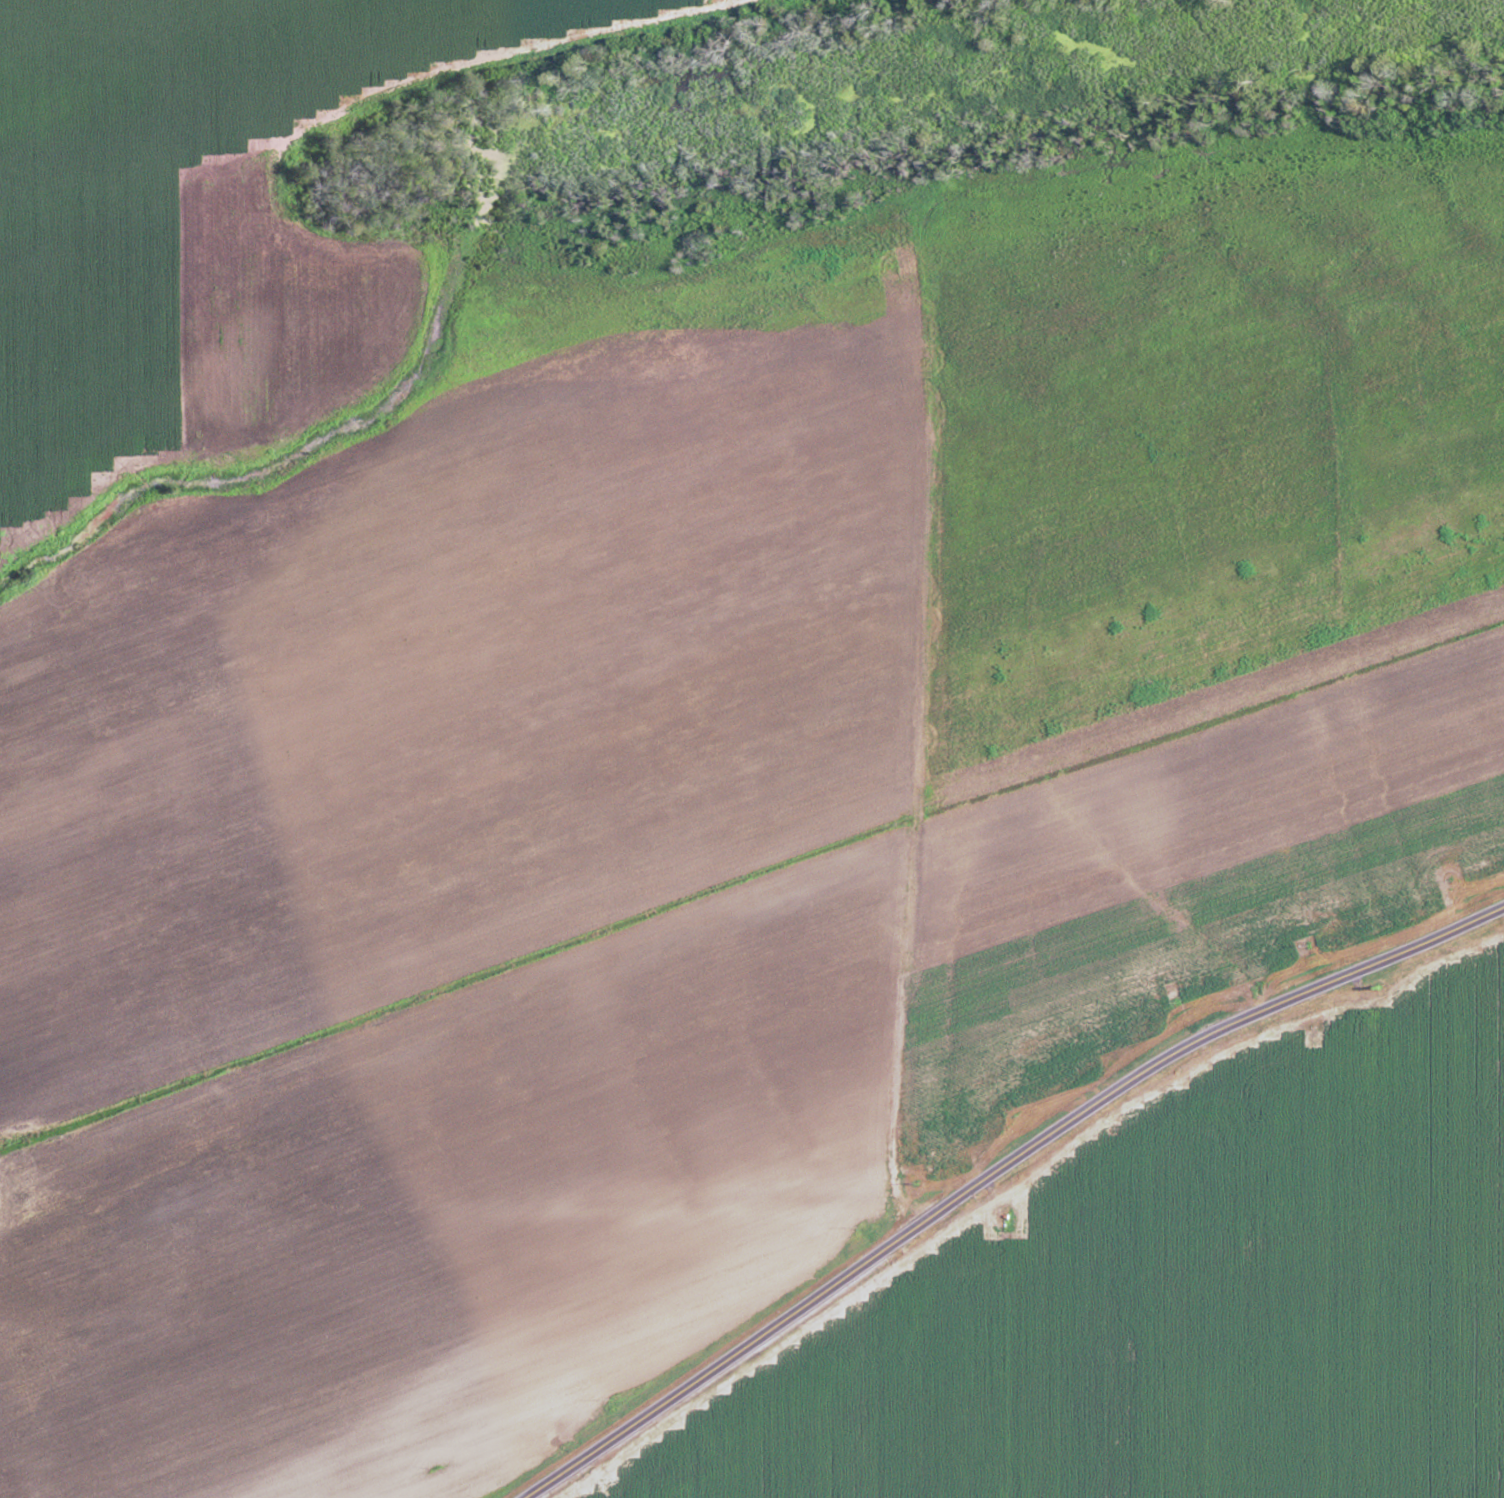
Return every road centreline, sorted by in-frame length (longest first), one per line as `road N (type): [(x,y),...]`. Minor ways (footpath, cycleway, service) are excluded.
road 1 (tertiary): [(1503,904),(1169,1056),(687,1393),(522,1497)]
road 2 (residential): [(927,1222),(904,1183),(916,406)]

